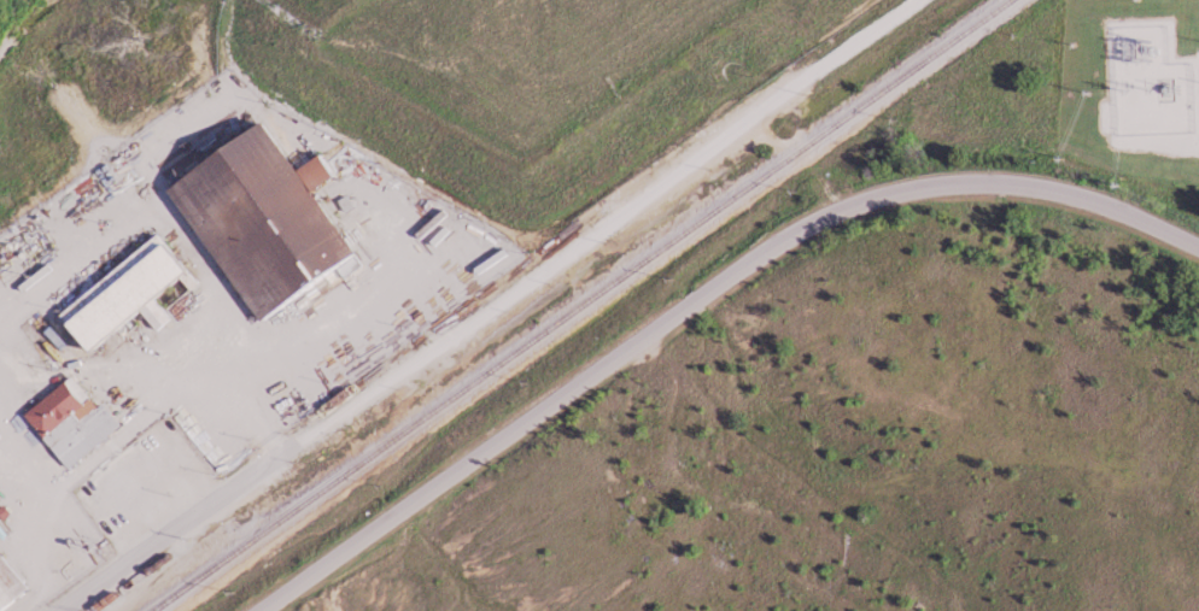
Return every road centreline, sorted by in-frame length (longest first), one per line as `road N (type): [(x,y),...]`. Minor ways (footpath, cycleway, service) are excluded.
road 1 (tertiary): [(269,610),(789,240),(853,207),(919,188),(1012,182),(1099,200),(1198,244)]
road 2 (residential): [(61,610),(610,224),(909,0)]

